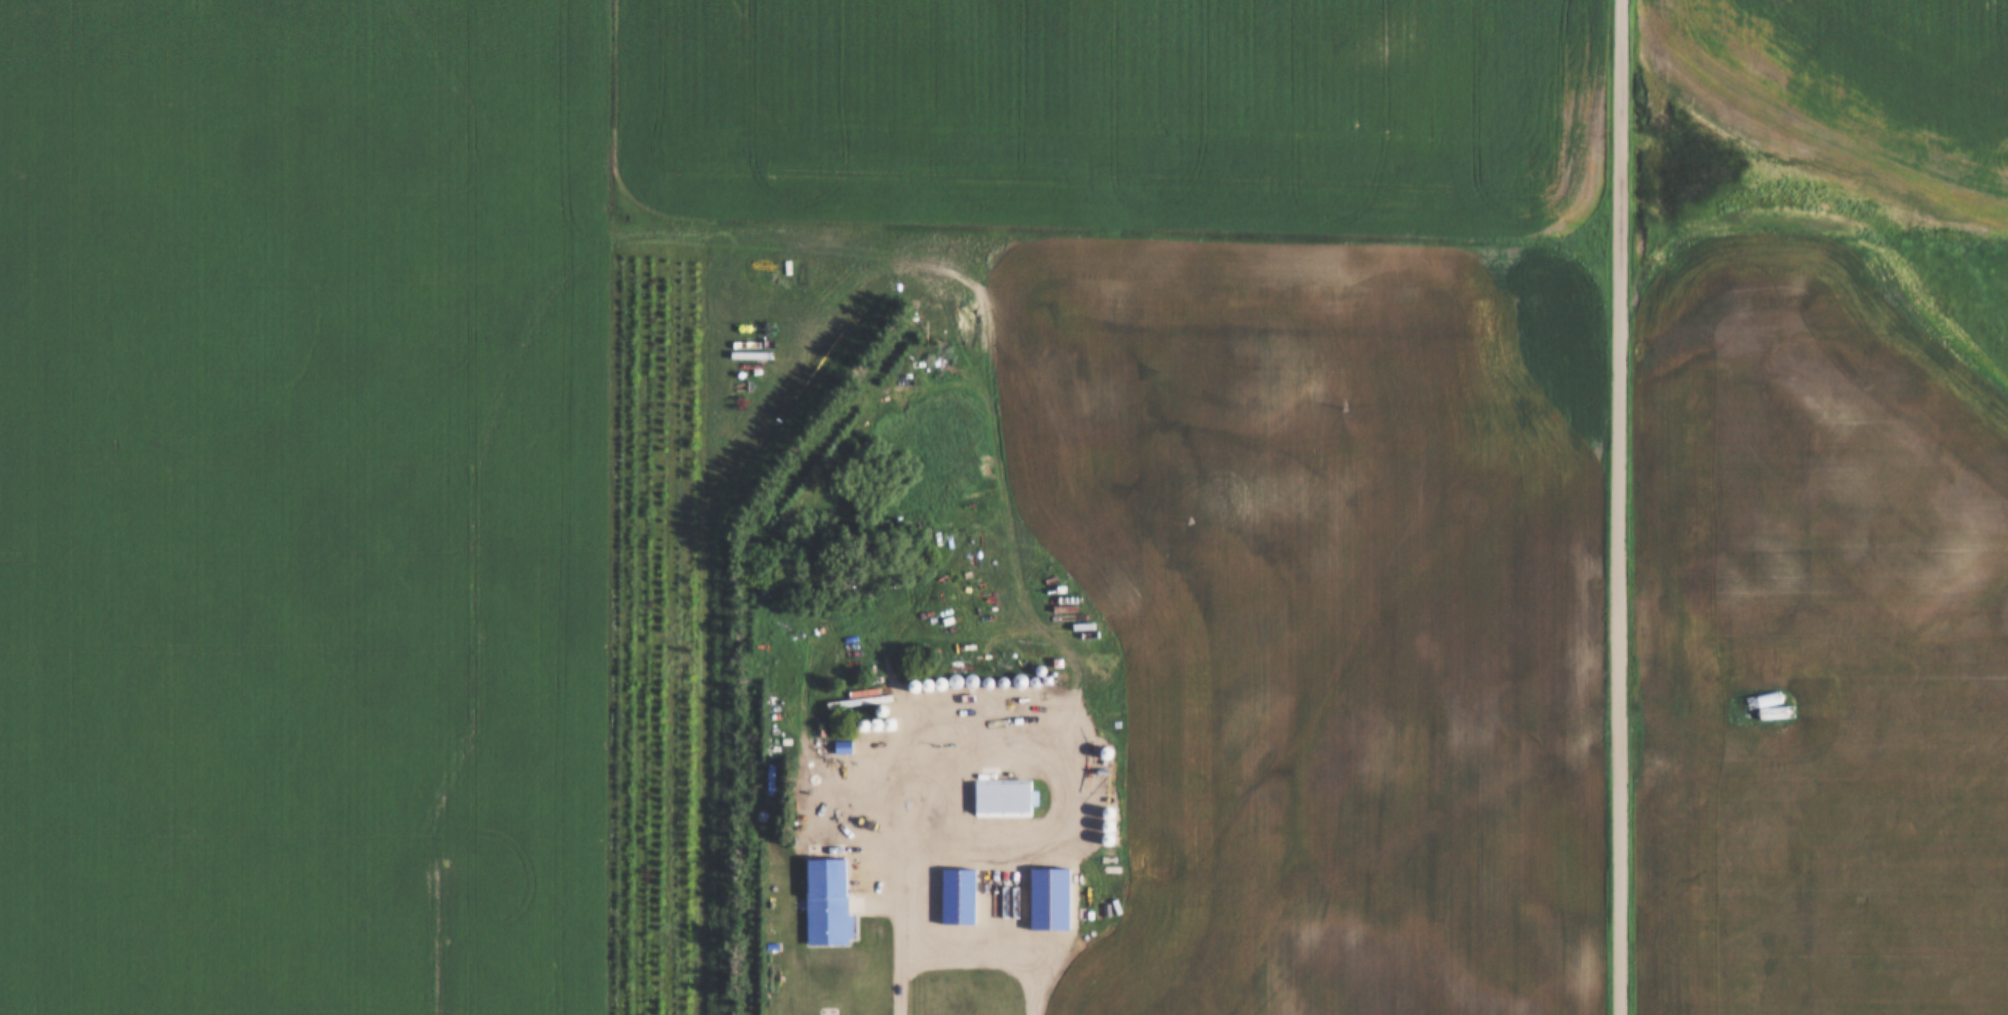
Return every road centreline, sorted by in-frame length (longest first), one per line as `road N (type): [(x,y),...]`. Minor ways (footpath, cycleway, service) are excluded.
road 1 (residential): [(1624,1014),(1626,0)]

